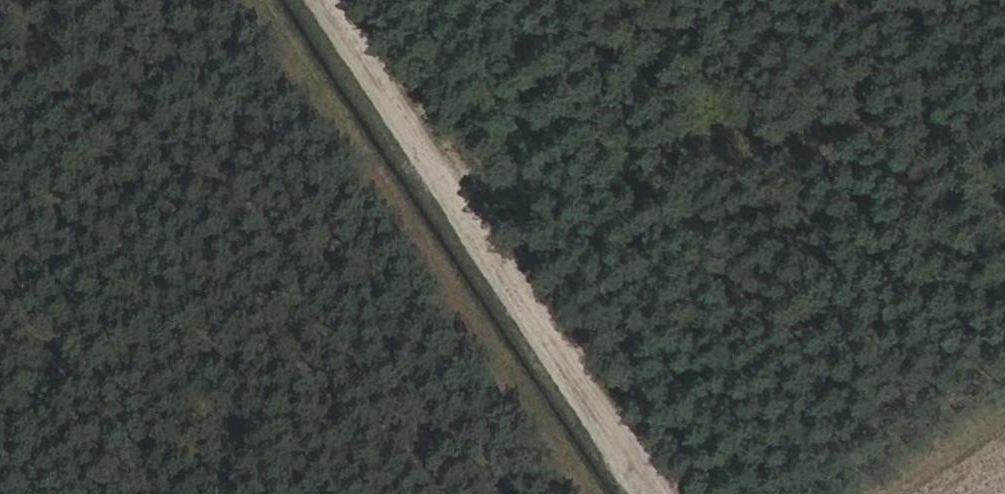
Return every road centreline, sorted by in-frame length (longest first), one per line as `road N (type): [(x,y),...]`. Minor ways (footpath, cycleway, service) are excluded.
road 1 (track): [(332,0),(661,493)]

